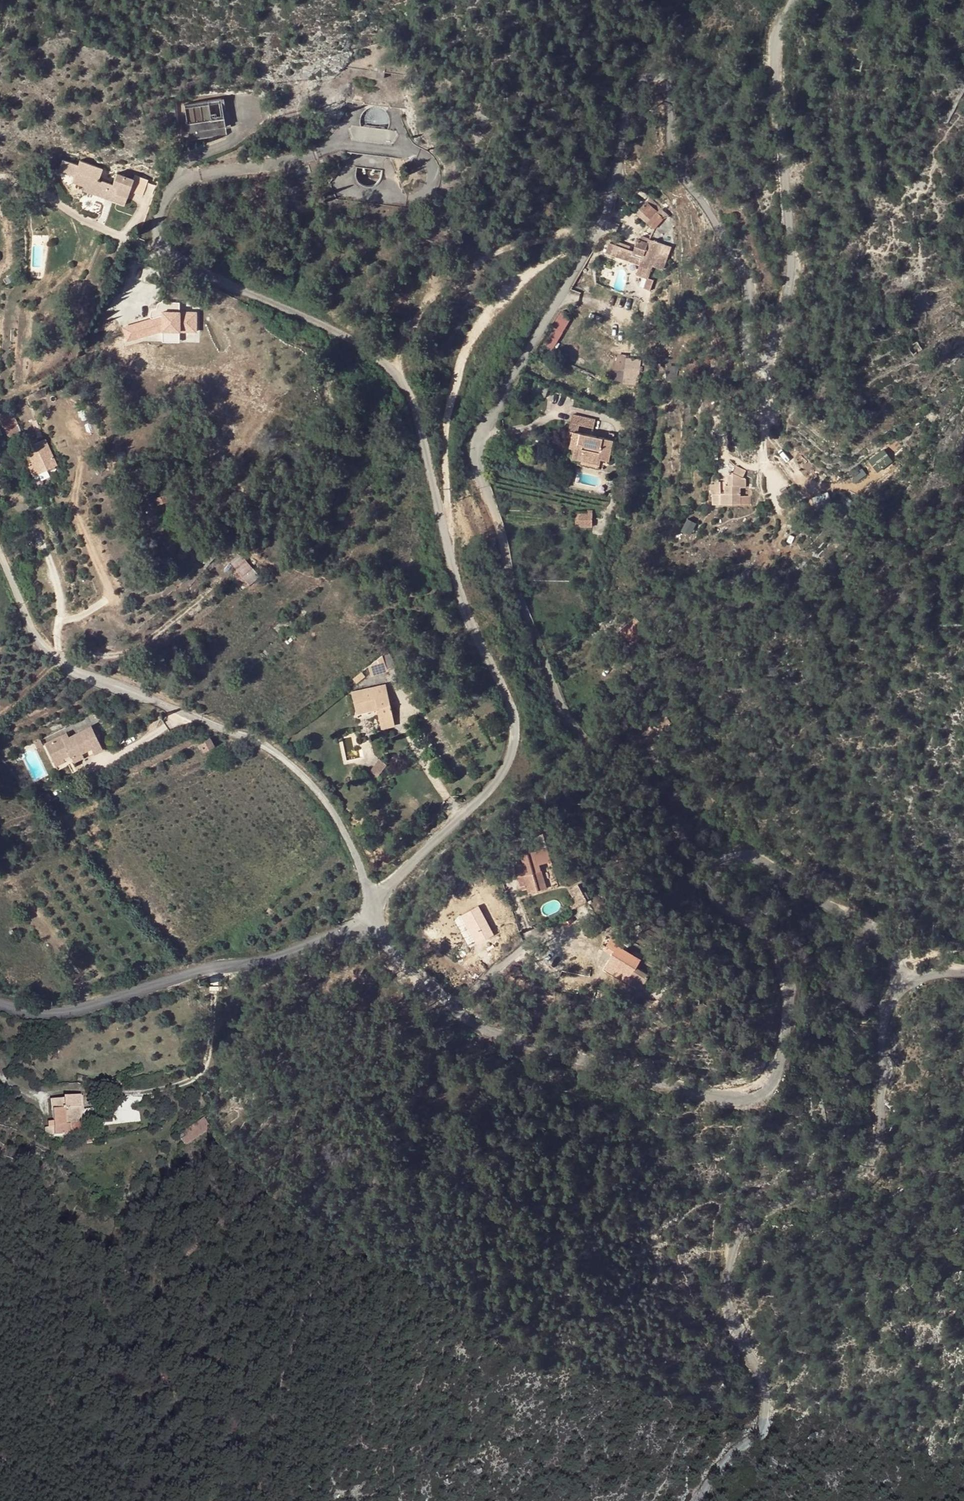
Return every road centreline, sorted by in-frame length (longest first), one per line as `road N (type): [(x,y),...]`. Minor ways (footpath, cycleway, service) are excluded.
road 1 (unclassified): [(723,878),(570,716),(511,574),(477,461),(507,387),(608,215),(641,83),(660,71),(672,79),(682,164),(752,283),(746,367),(769,368),(794,276),(778,36),(797,0)]
road 2 (unclassified): [(374,902),(505,773),(517,732),(512,703),(470,621),(402,379),(335,330),(213,276),(166,245),(160,219),(167,195),(202,175),(333,152)]
road 3 (tertiary): [(365,916),(436,993),(490,1029),(718,1095),(764,1095),(785,1068),(799,959),(788,939),(735,909),(723,878)]
road 4 (tertiary): [(900,980),(874,1159),(842,1184),(761,1221),(736,1254),(734,1316),(768,1405),(758,1432),(700,1500)]
road 5 (tertiary): [(374,902),(342,821),(304,774),(271,750),(59,661),(32,629),(0,554)]
road 6 (tertiary): [(0,1007),(80,1014),(200,974),(277,961),(335,939),(365,916)]
road 7 (tertiary): [(723,878),(742,854),(778,862),(880,931),(900,980)]

